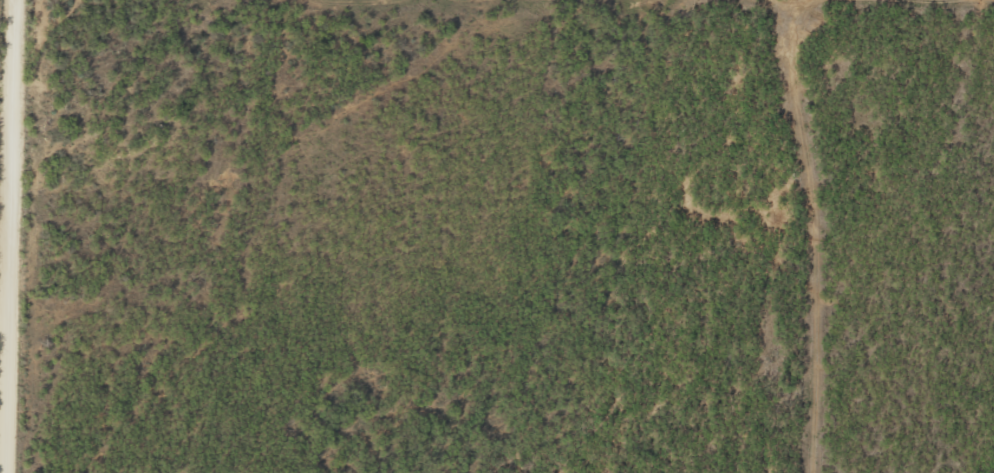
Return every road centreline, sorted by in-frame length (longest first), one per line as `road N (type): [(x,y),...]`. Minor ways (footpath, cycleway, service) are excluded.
road 1 (residential): [(823,149),(796,241),(775,374),(745,382),(699,374),(669,331),(644,178),(608,145),(559,162),(449,327),(127,357),(96,408),(102,472)]
road 2 (residential): [(608,145),(625,97),(683,73),(755,92),(813,149),(823,149)]
road 3 (residential): [(823,149),(916,130),(975,69),(977,0)]

